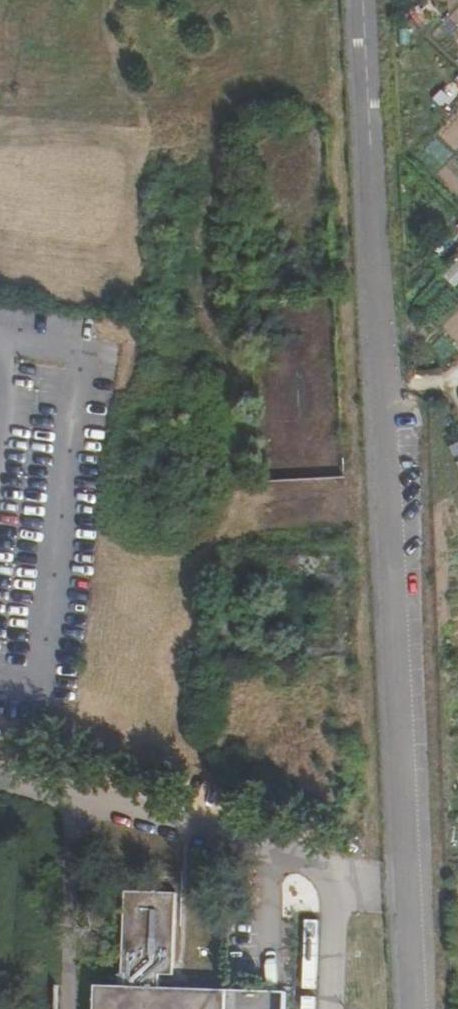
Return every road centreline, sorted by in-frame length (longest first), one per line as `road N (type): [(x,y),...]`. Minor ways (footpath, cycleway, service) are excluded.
road 1 (unclassified): [(421,1008),(396,398),(363,0)]

